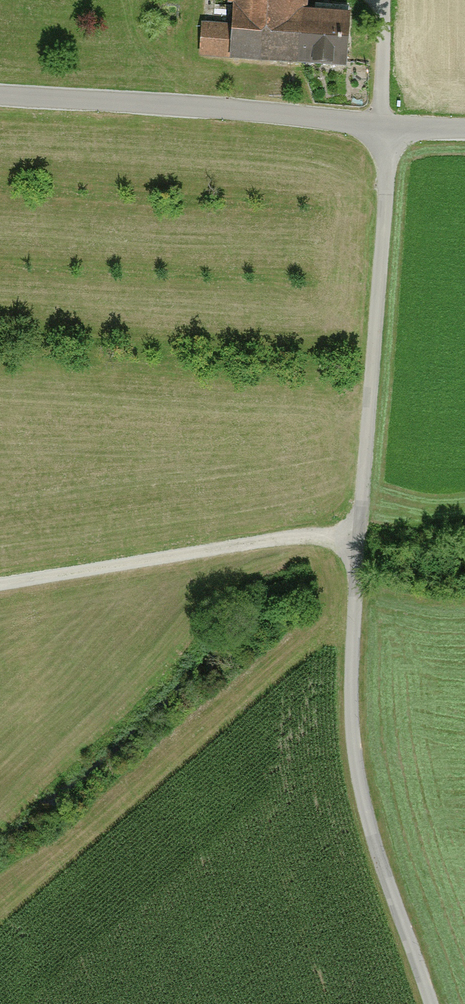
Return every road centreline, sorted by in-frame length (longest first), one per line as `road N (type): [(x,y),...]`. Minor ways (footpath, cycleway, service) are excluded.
road 1 (track): [(384,0),(388,168),(350,693),(366,812),(430,1003)]
road 2 (unclassified): [(0,96),(464,127)]
road 3 (track): [(0,586),(291,535),(358,538)]

